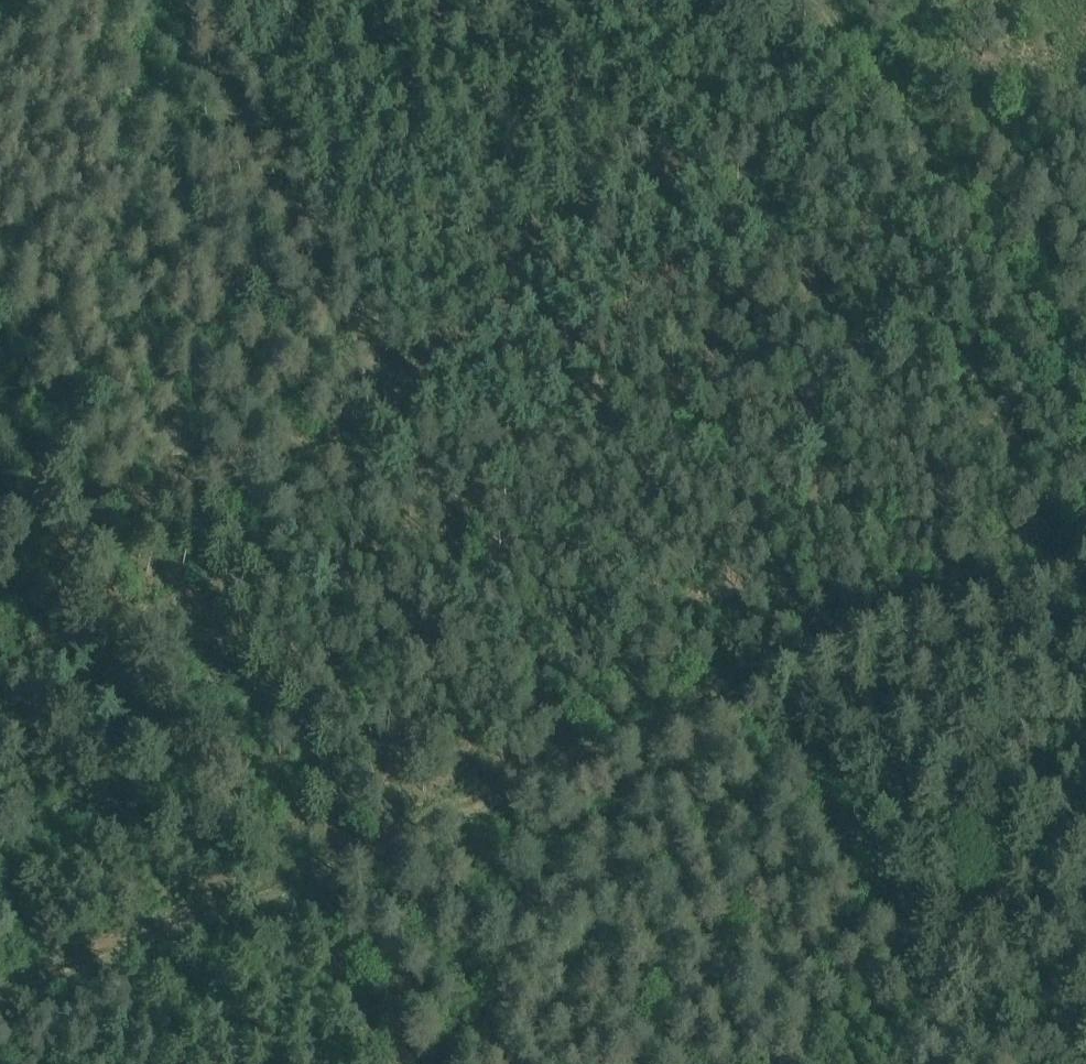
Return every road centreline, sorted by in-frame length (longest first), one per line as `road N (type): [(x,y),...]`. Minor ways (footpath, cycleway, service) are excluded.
road 1 (track): [(1085,543),(293,873),(405,1063)]
road 2 (track): [(0,987),(293,873),(0,393)]
road 3 (track): [(815,0),(1085,434)]

